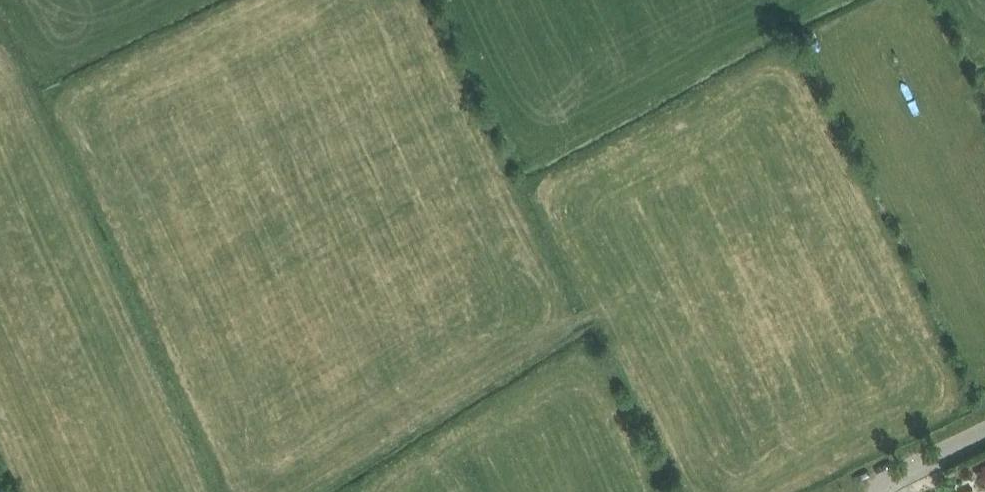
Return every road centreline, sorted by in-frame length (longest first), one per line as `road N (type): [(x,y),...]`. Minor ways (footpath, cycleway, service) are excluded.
road 1 (residential): [(881,491),(896,476),(984,432)]

